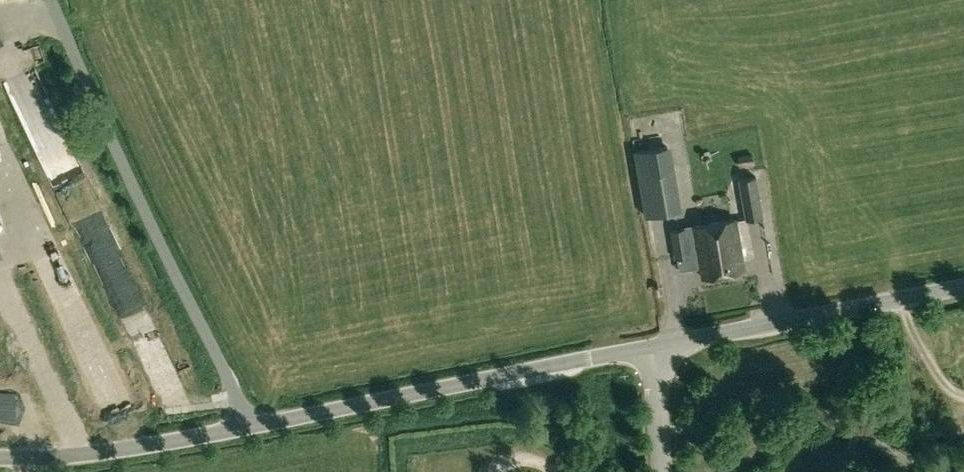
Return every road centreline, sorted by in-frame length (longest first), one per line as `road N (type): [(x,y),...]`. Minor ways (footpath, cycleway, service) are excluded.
road 1 (unclassified): [(249,425),(49,0)]
road 2 (tertiary): [(651,346),(249,425)]
road 3 (tertiary): [(963,287),(651,346)]
road 4 (tertiary): [(249,425),(67,456),(0,458)]
road 5 (unclassified): [(662,471),(651,346)]

